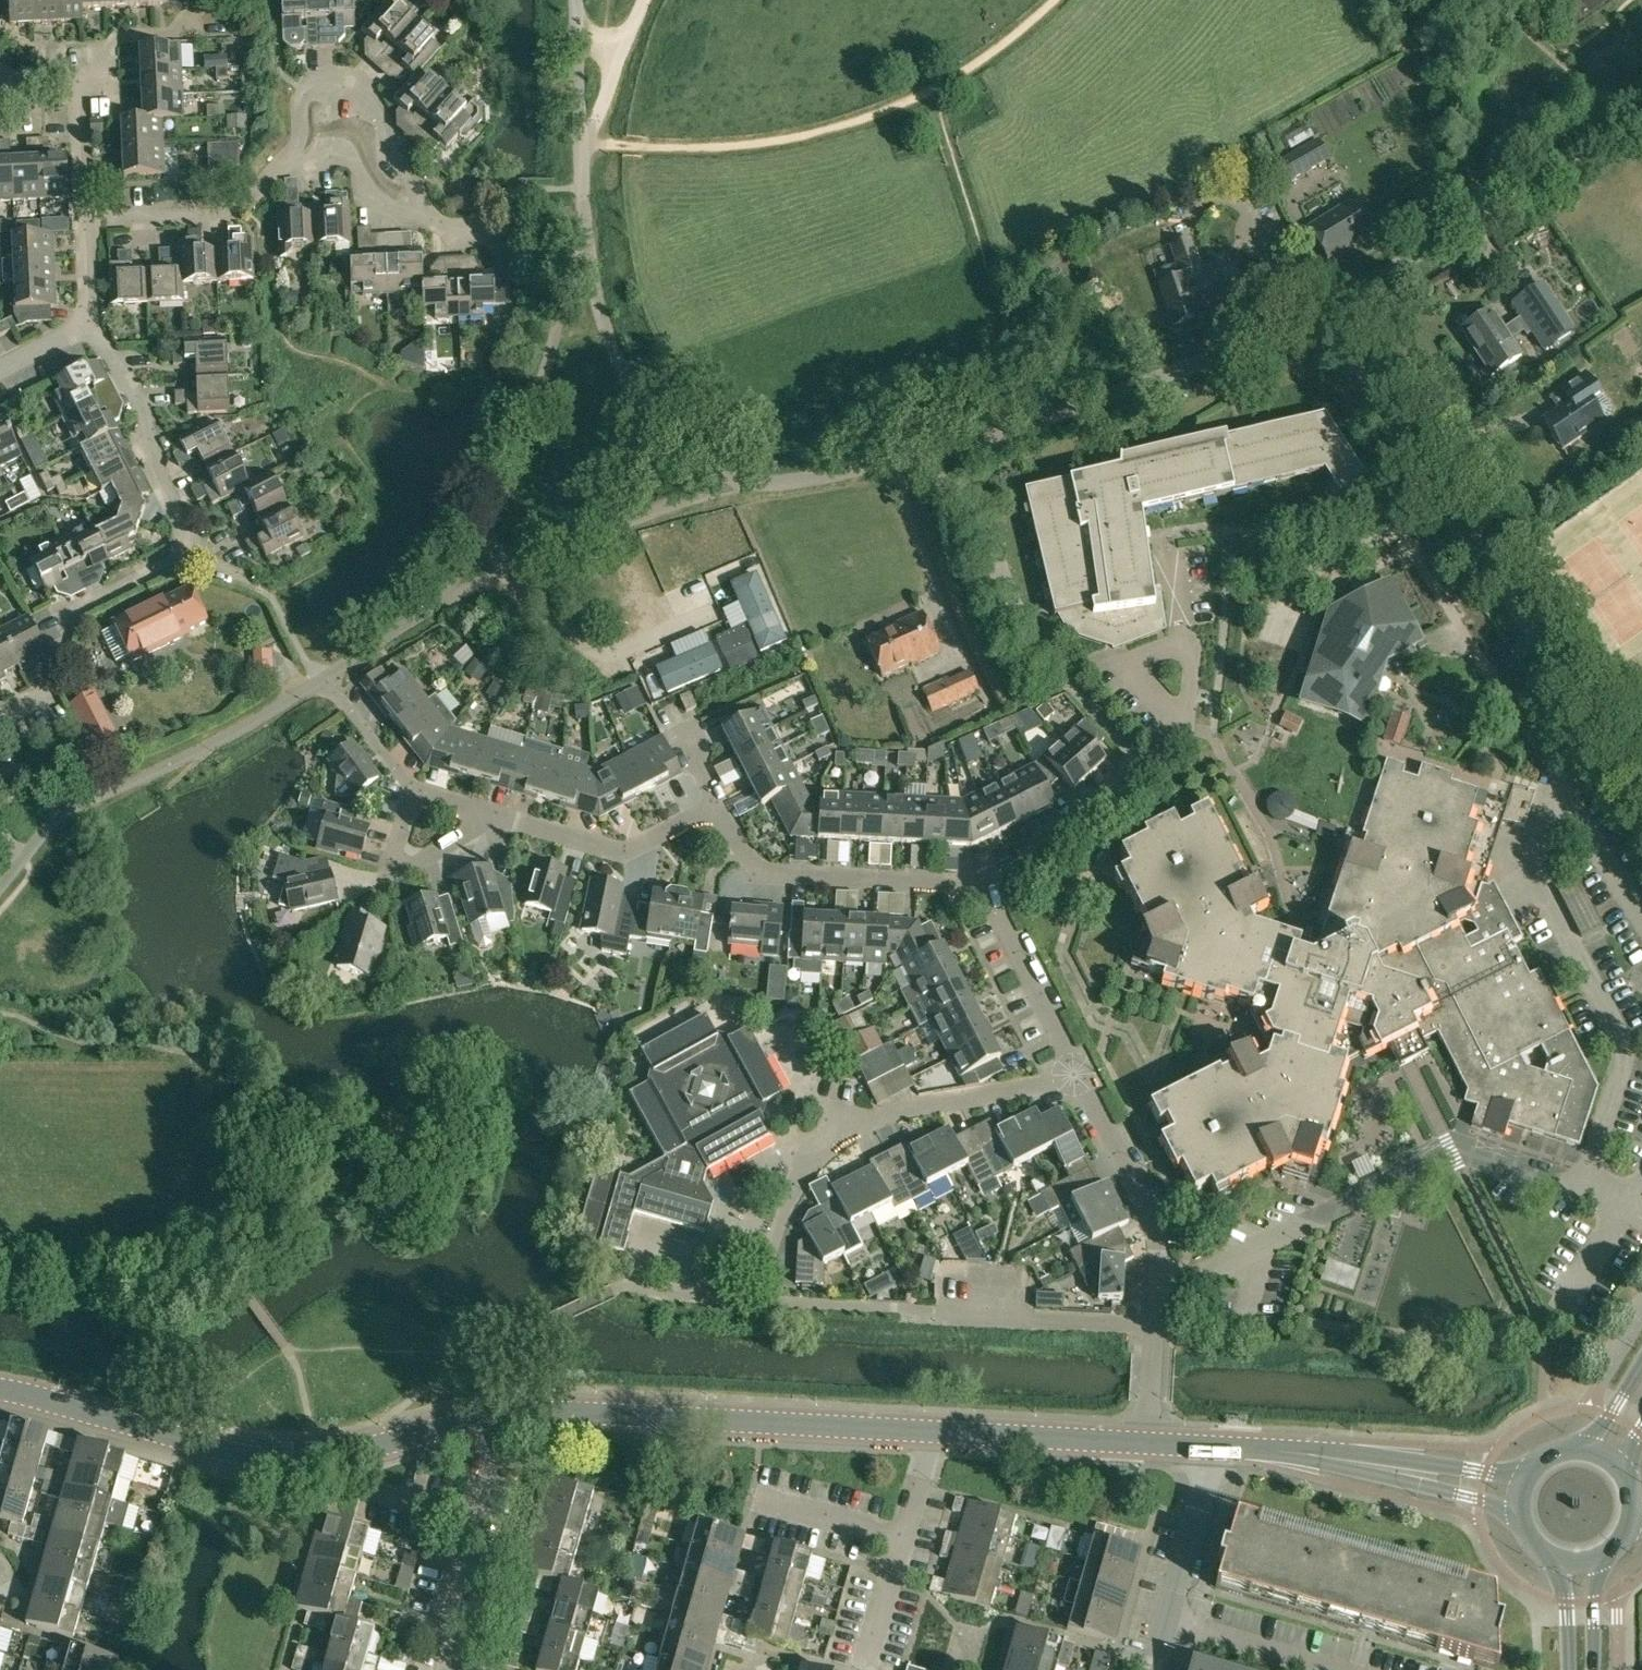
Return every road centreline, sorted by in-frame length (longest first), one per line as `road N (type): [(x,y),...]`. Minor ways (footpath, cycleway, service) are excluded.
road 1 (residential): [(1324,313),(964,445),(781,482),(735,481)]
road 2 (residential): [(1641,794),(1324,313)]
road 3 (residential): [(988,894),(1142,762),(1030,636),(976,496),(956,489)]
road 4 (unclassified): [(499,1414),(351,1450),(277,1457),(0,1389)]
road 5 (unclassified): [(932,1430),(499,1414)]
road 6 (residential): [(1324,313),(1641,116)]
road 7 (unclassified): [(1520,1495),(1301,1453),(1213,1447)]
road 8 (residential): [(988,894),(959,884),(760,872),(720,804)]
road 9 (residential): [(586,249),(509,480),(481,532)]
road 10 (residential): [(735,481),(682,448),(631,384),(586,249)]
road 11 (residential): [(0,717),(53,690),(69,618),(189,555)]
road 12 (residential): [(189,555),(199,551),(161,476),(133,388),(86,322)]
road 13 (residential): [(429,607),(327,678),(414,791)]
road 14 (residential): [(291,157),(305,93),(335,84),(355,88),(382,114),(391,160),(414,182),(412,215)]
road 15 (residential): [(1156,1324),(1159,1235),(1082,1078)]
road 16 (residential): [(735,481),(503,573)]
road 17 (residential): [(586,249),(577,0)]
road 18 (residential): [(720,804),(627,849),(496,816)]
road 19 (residential): [(855,1122),(1082,1078)]
road 20 (residential): [(85,222),(232,211),(291,157)]
road 21 (unclassified): [(1148,1443),(932,1430)]
road 22 (residential): [(1082,1078),(988,894)]
road 23 (residential): [(496,816),(409,869),(389,863),(414,791)]
road 24 (residential): [(79,80),(108,79),(107,52),(123,35),(198,31),(198,0)]
road 25 (residential): [(1166,1618),(1338,1669)]
road 26 (residential): [(1166,1618),(1213,1447)]
road 27 (residential): [(938,1313),(941,1273),(952,1269),(1021,1273),(1026,1317)]
road 28 (residential): [(449,1669),(455,1651),(439,1623),(472,1518)]
road 29 (residential): [(903,1538),(757,1498)]
road 30 (residential): [(291,157),(310,165),(347,157),(370,194),(412,215)]
road 31 (residential): [(85,222),(79,80)]
road 32 (residential): [(760,1299),(777,1224),(805,1168)]
road 33 (residential): [(867,1664),(903,1538)]
road 34 (residential): [(1156,1324),(1026,1317)]
road 35 (residential): [(855,1122),(808,1101),(798,1108),(790,1132),(805,1168)]

